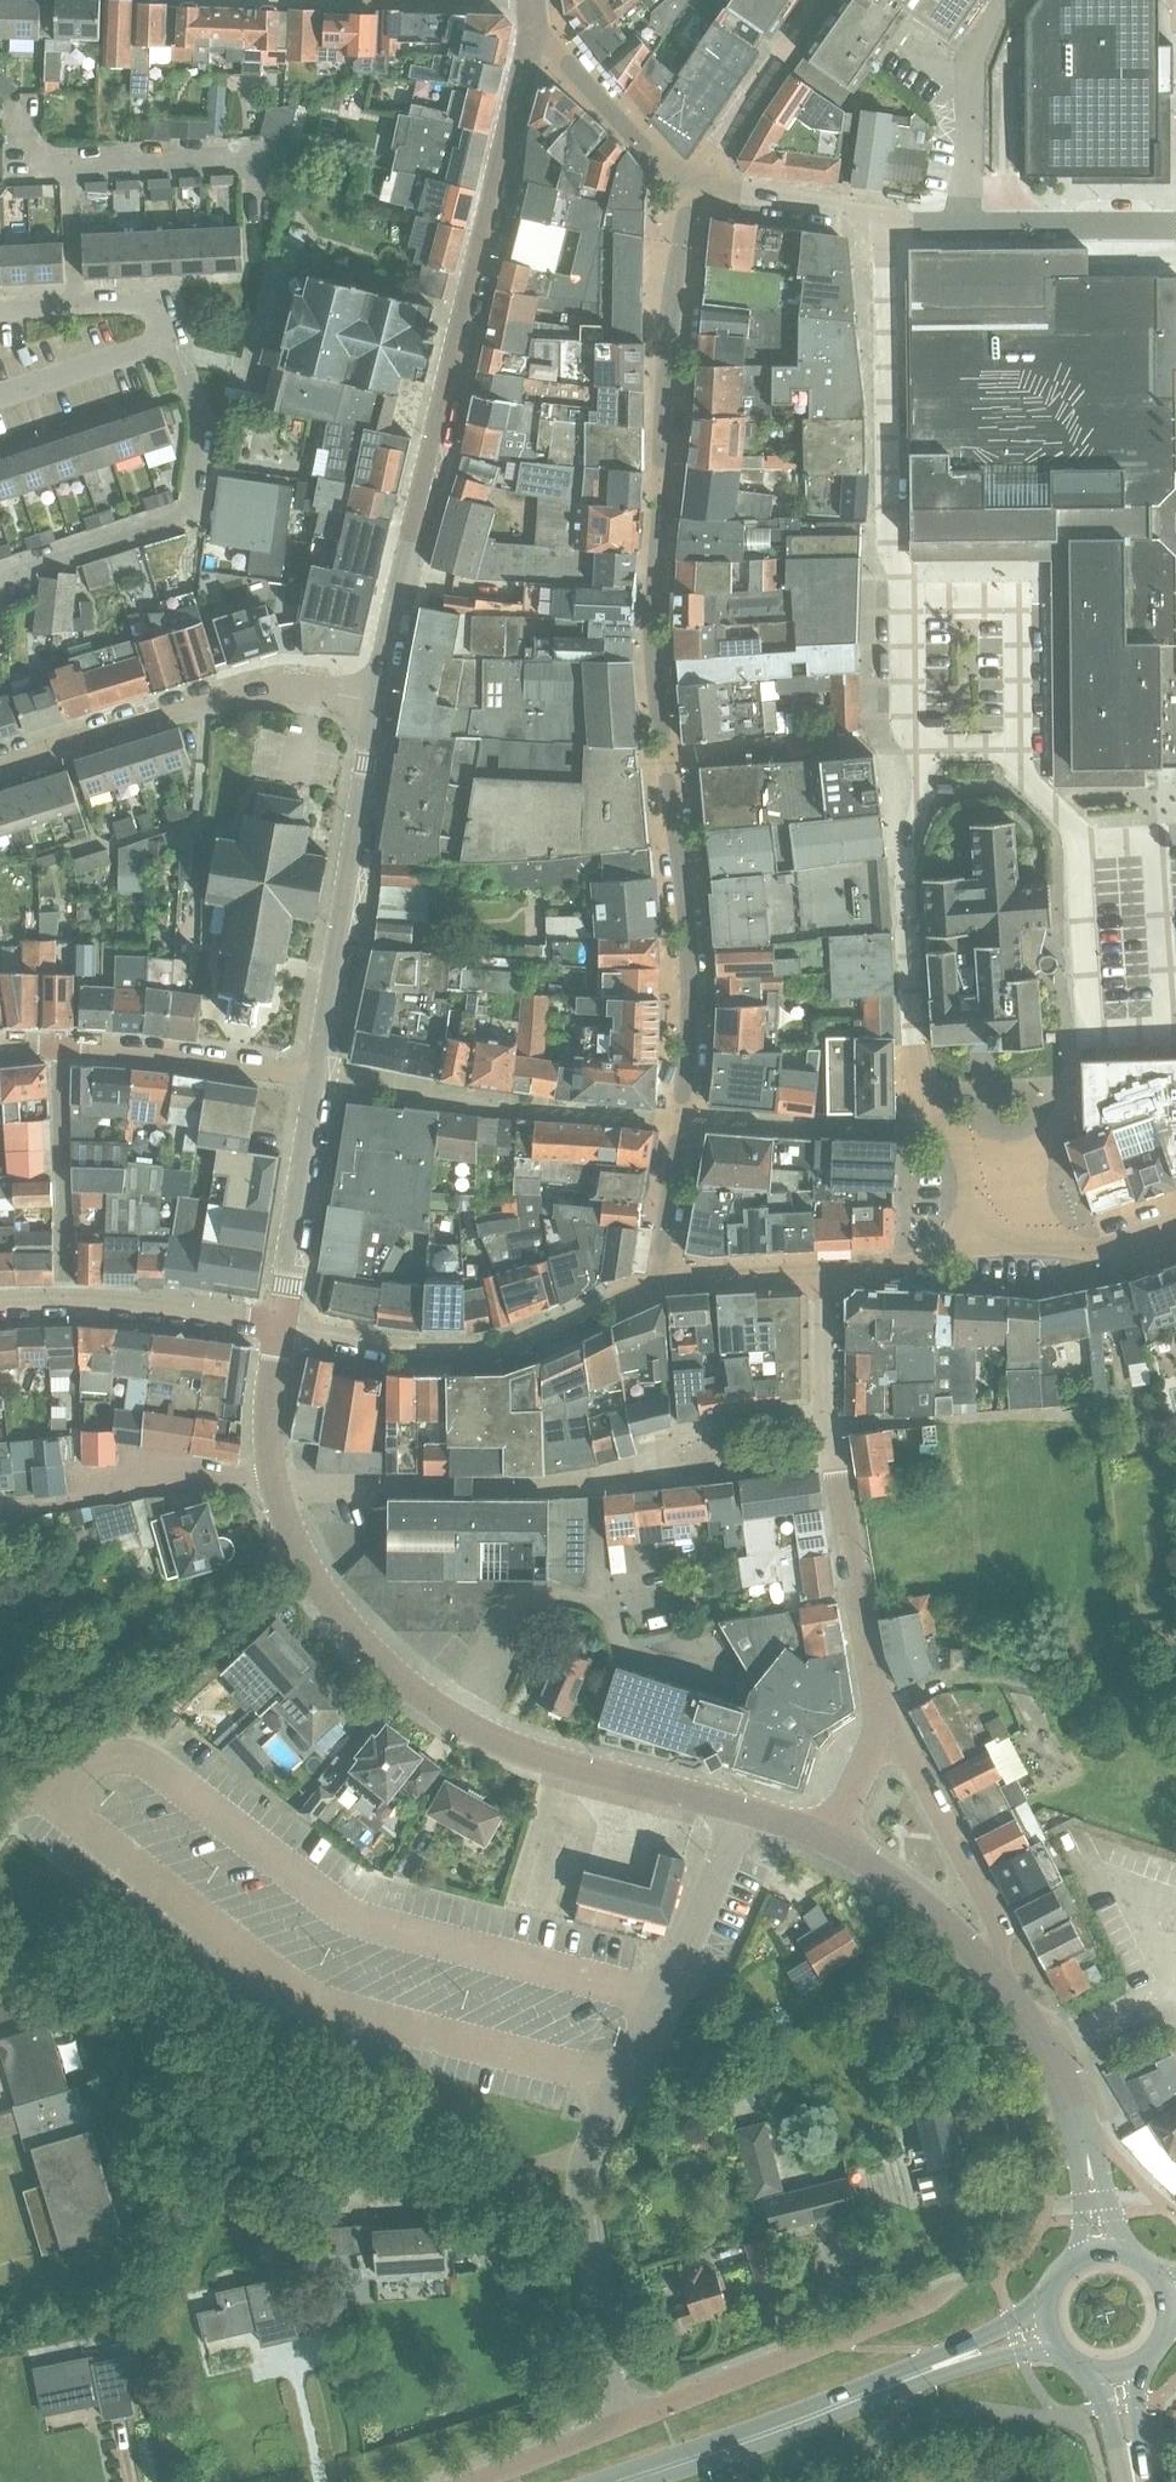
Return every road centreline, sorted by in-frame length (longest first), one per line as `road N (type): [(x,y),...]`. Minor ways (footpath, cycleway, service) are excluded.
road 1 (secondary): [(381,697),(537,23)]
road 2 (unclassified): [(625,2422),(592,2261),(584,2177),(748,1809)]
road 3 (secondary): [(748,1809),(519,1748),(458,1720),(395,1674),(347,1621),(306,1563),(276,1487)]
road 4 (residential): [(663,755),(657,629),(690,183)]
road 5 (residential): [(276,1487),(595,1483),(651,1465),(676,1440),(702,1432),(828,1414)]
road 6 (residential): [(1020,1153),(1040,1143),(1064,1110),(1073,1060),(1089,1033),(1077,839),(1020,770),(1019,747),(916,747)]
road 7 (residential): [(173,331),(205,424),(190,516),(5,582),(5,649)]
road 8 (secondary): [(623,2481),(1049,2329)]
road 9 (residential): [(381,697),(258,681),(0,760)]
road 10 (residential): [(279,1322),(383,1344),(478,1346),(545,1329),(659,1282)]
road 11 (residential): [(916,747),(921,775),(904,867),(914,1045),(918,1076),(942,1125)]
road 12 (residential): [(682,1117),(319,1075)]
road 13 (residential): [(682,1117),(684,970),(663,755)]
road 14 (residential): [(954,2284),(625,2422)]
road 15 (secondary): [(319,1075),(375,742)]
road 16 (residential): [(889,1728),(878,1704),(828,1414)]
road 17 (secondary): [(1101,2250),(1068,2095),(988,1958)]
road 18 (residential): [(887,522),(885,213)]
road 19 (residential): [(663,755),(582,756),(567,769),(499,768),(483,752),(375,742)]
road 20 (residential): [(1175,519),(887,522)]
road 21 (residential): [(0,1517),(134,1476),(274,1471)]
road 22 (residential): [(988,1958),(999,1926),(889,1728)]
road 23 (residential): [(682,1117),(942,1125)]
road 24 (residential): [(66,1302),(63,1044)]
road 25 (residential): [(319,1075),(63,1044)]
road 26 (residential): [(663,755),(864,741),(916,747)]
road 27 (secondary): [(279,1322),(319,1075)]
road 28 (residential): [(963,231),(971,58),(1011,0)]
road 29 (residential): [(916,747),(905,712),(904,581),(887,522)]
road 30 (residential): [(690,183),(820,0)]
road 31 (residential): [(537,23),(562,62),(690,183)]
road 32 (tertiary): [(66,1302),(279,1322)]
road 33 (residential): [(1175,230),(963,231)]
road 34 (residential): [(70,170),(280,157)]
road 35 (secondary): [(988,1958),(882,1870),(829,1839)]
road 36 (residential): [(885,213),(690,183)]
road 37 (residential): [(0,393),(173,331)]
road 38 (residential): [(659,1282),(682,1117)]
road 39 (residential): [(659,1282),(824,1272)]
road 40 (residential): [(625,2422),(474,2481)]
road 41 (residential): [(1020,1235),(1098,1250),(1175,1226)]
road 42 (residential): [(824,1272),(894,1265),(979,1240)]
road 43 (secondary): [(274,1471),(269,1390),(279,1322)]
road 44 (residential): [(828,1414),(824,1272)]
road 45 (residential): [(76,308),(70,170)]
road 46 (residential): [(829,1839),(889,1728)]

